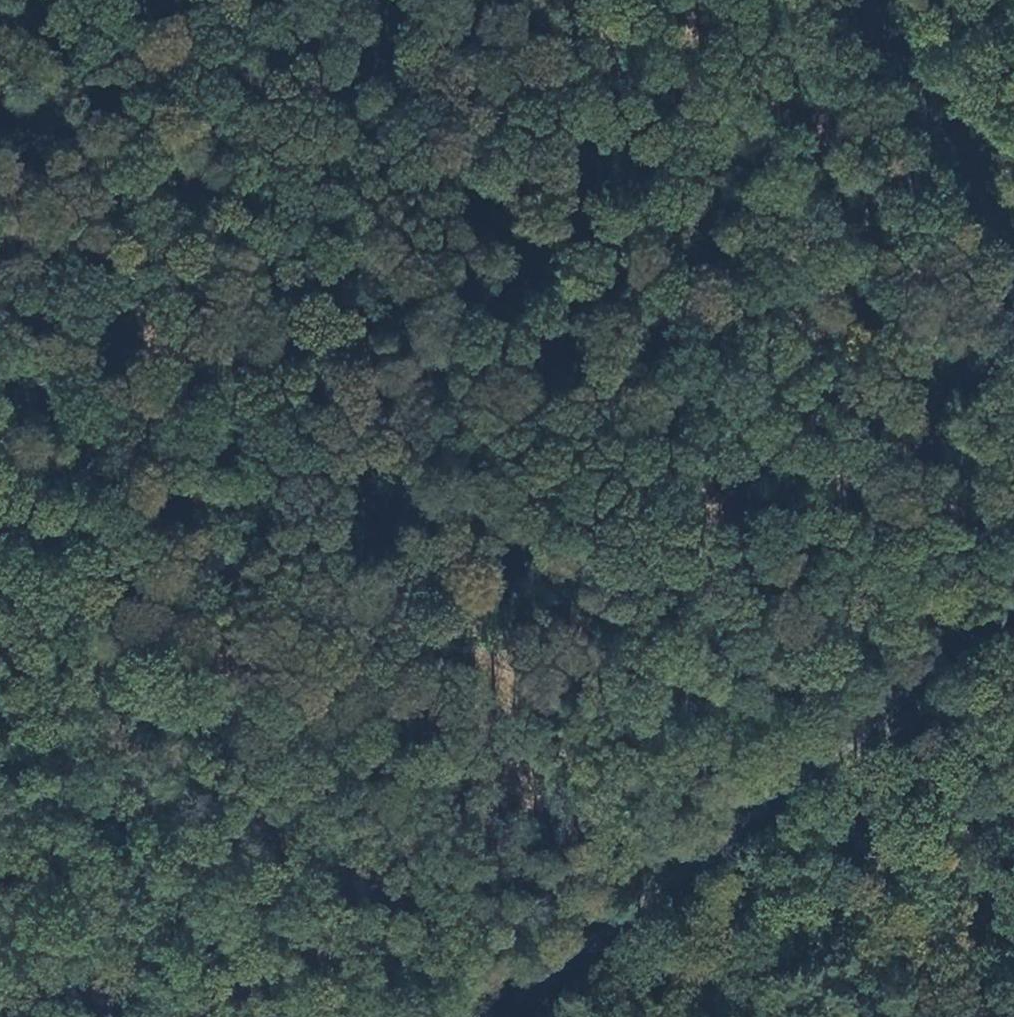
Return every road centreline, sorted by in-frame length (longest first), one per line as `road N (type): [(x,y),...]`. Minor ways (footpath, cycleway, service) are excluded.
road 1 (track): [(505,1016),(1013,606)]
road 2 (track): [(1013,256),(859,0)]

